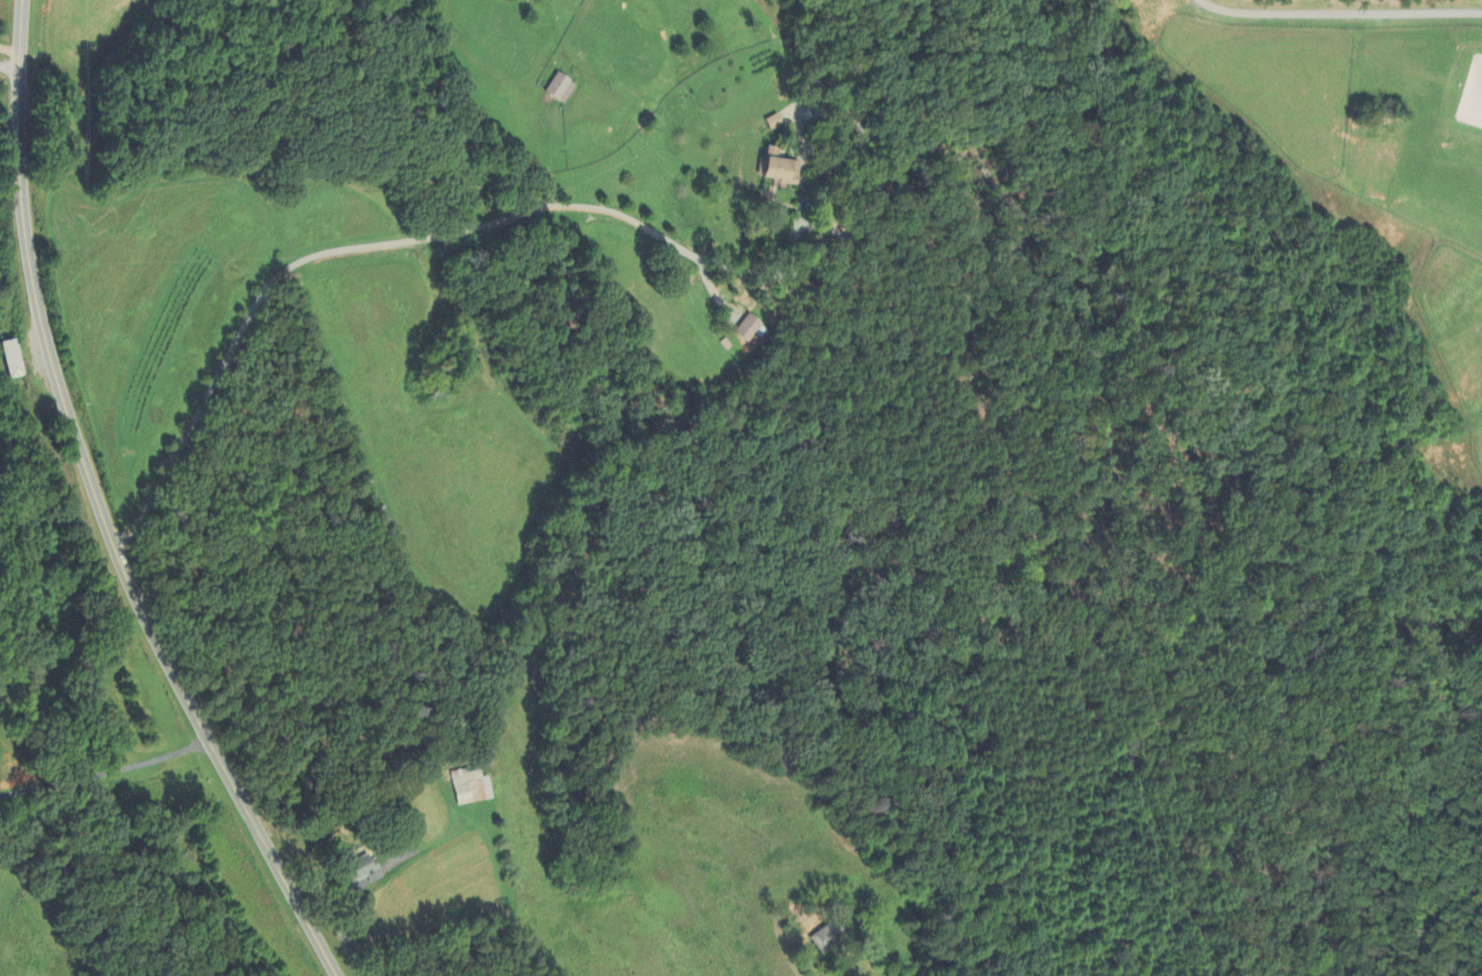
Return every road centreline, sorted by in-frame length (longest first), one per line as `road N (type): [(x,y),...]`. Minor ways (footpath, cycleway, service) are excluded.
road 1 (secondary): [(337,975),(170,672),(78,450),(39,317),(21,219),(22,0)]

